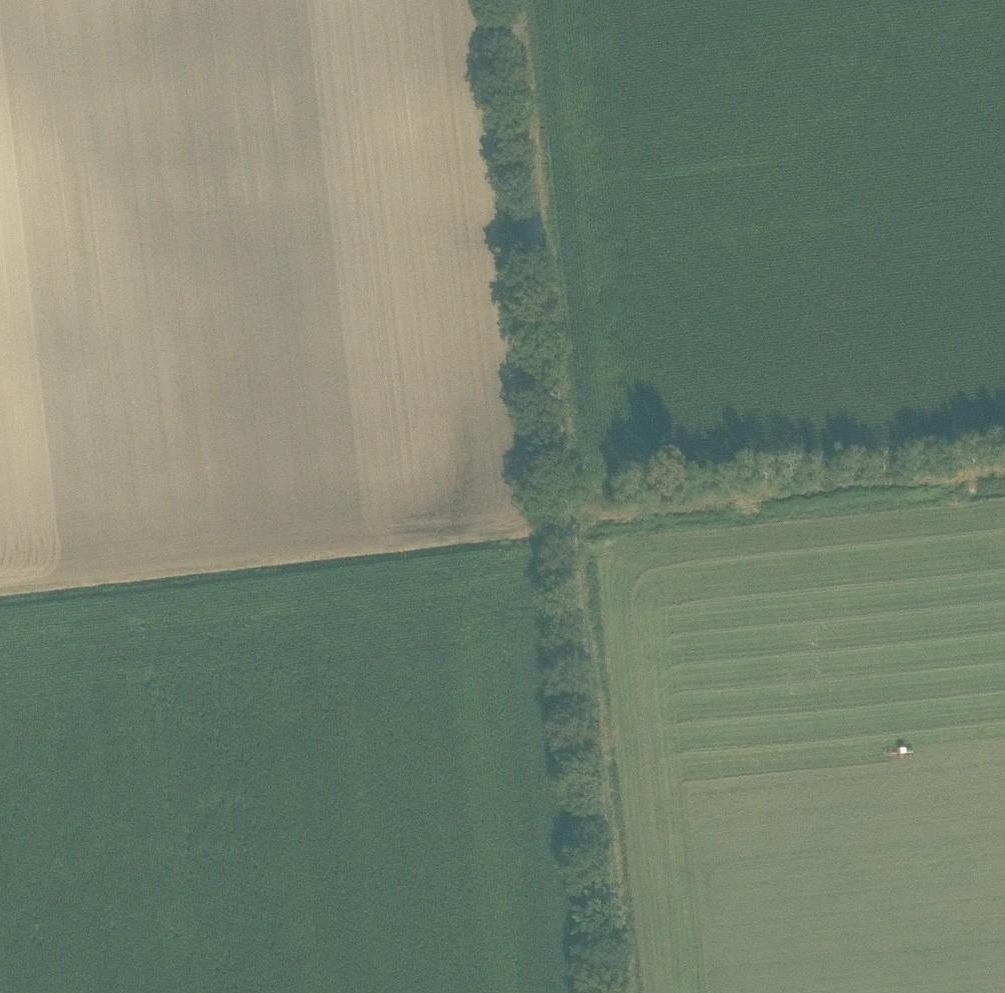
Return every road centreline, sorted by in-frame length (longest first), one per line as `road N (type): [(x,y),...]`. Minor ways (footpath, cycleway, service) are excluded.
road 1 (unclassified): [(622,992),(515,0)]
road 2 (track): [(571,521),(1004,478)]

